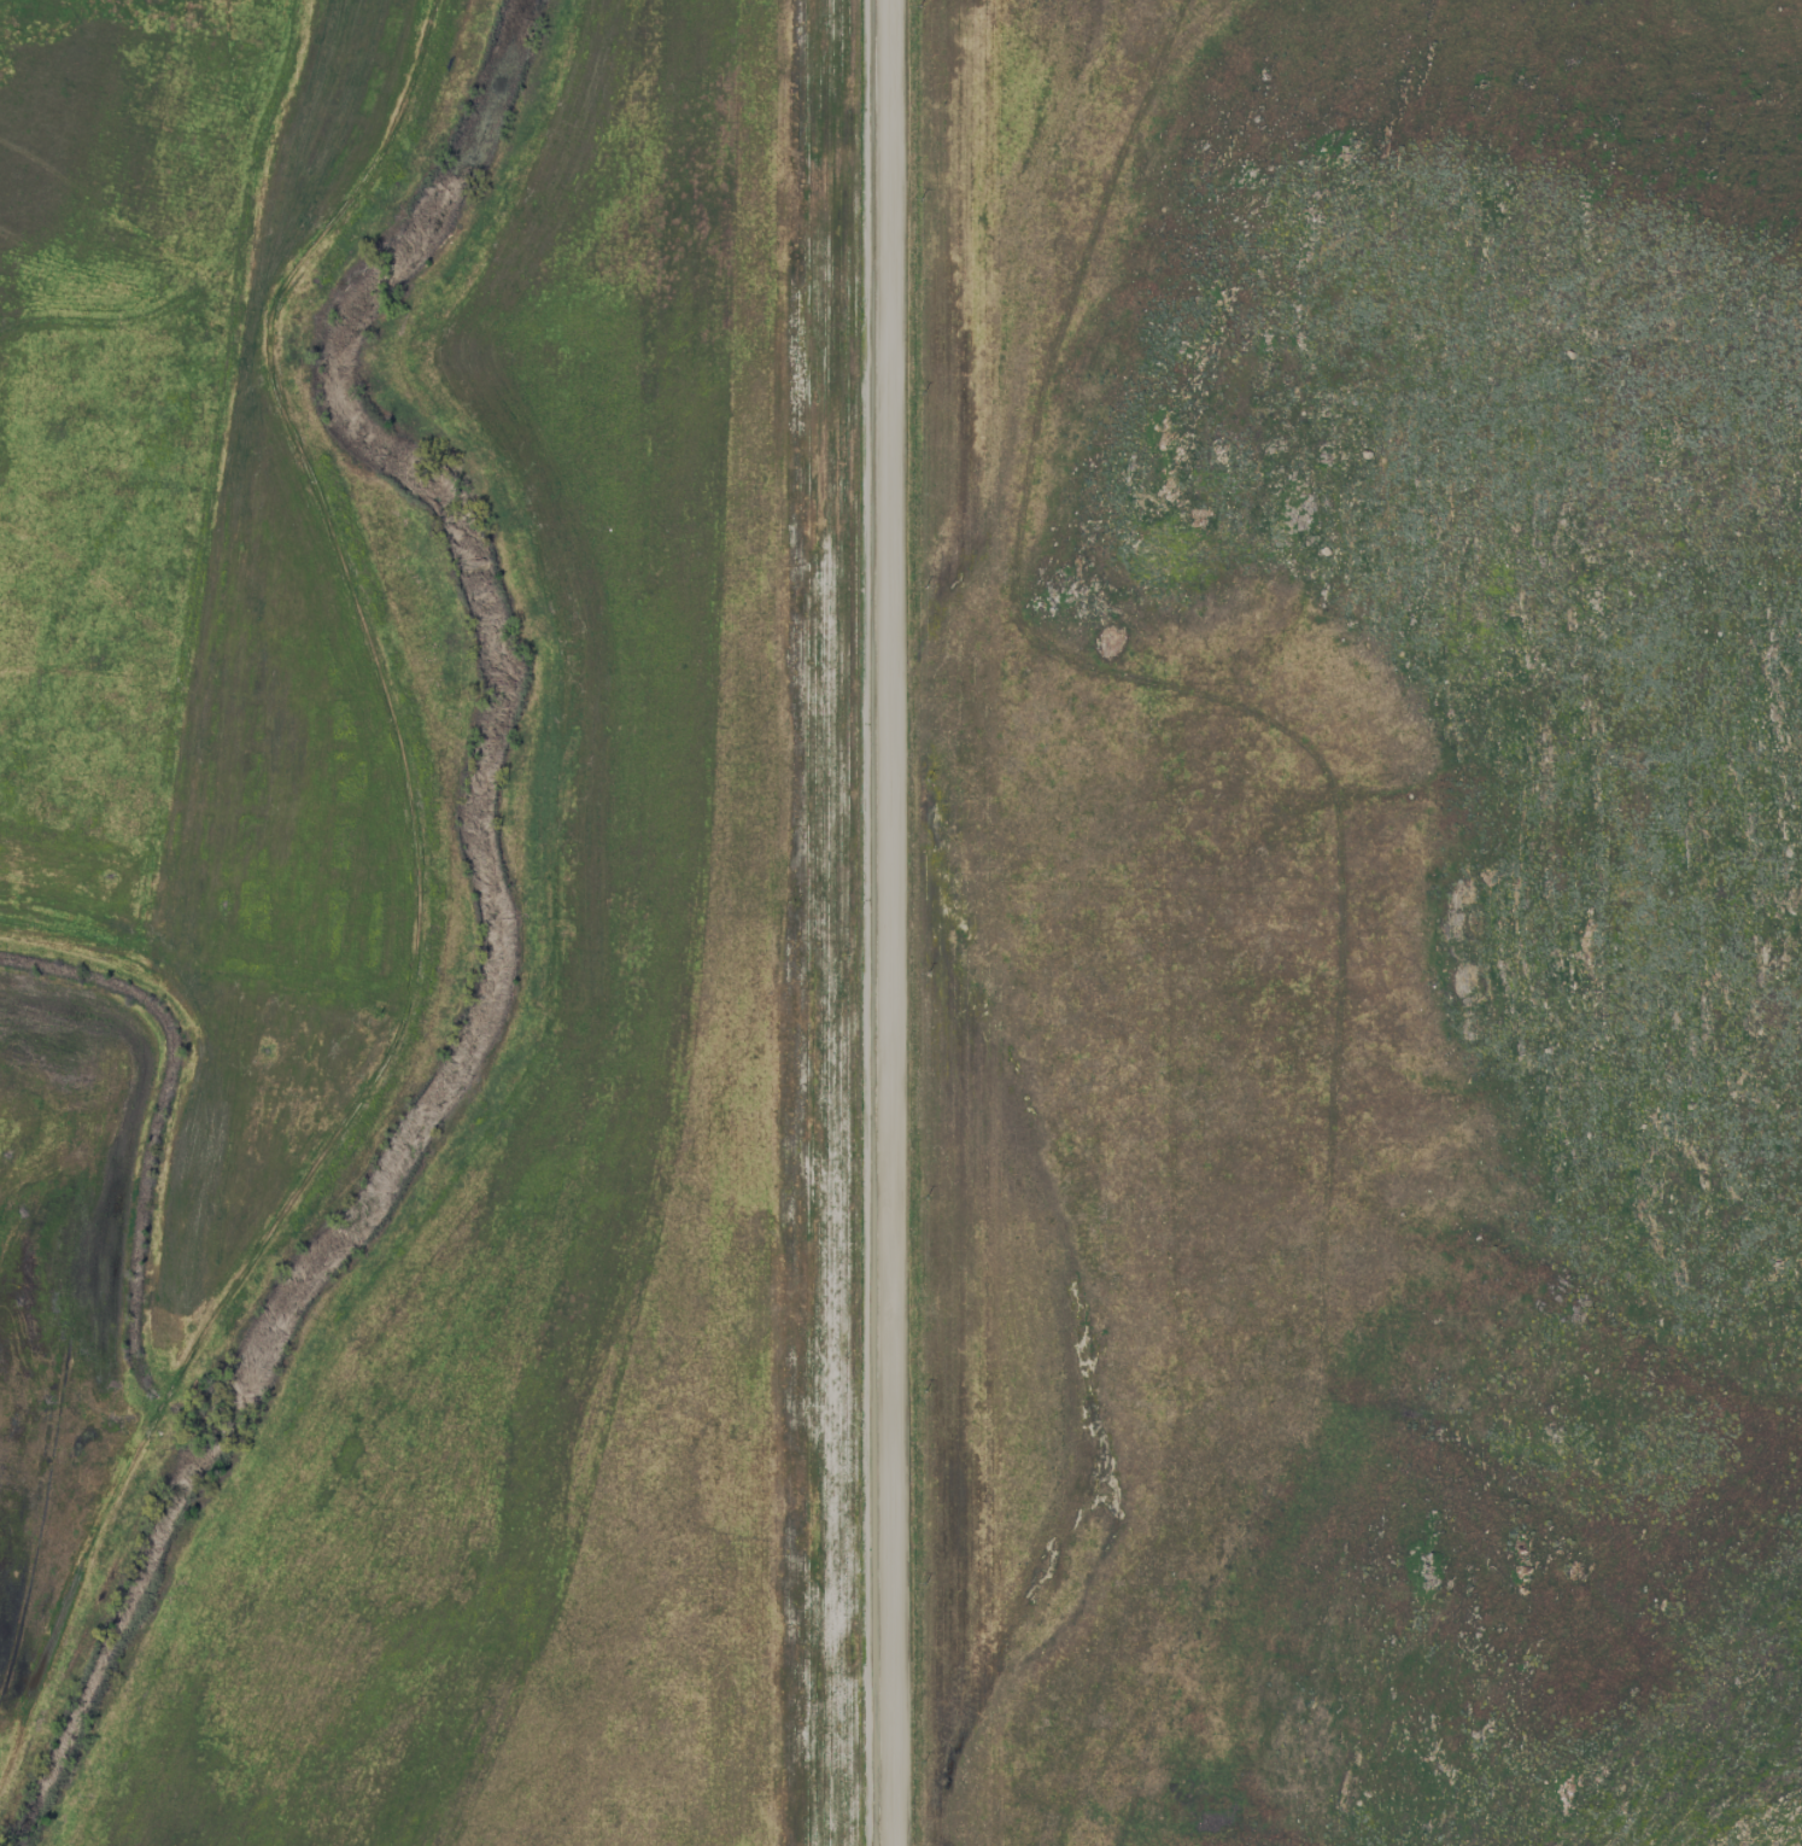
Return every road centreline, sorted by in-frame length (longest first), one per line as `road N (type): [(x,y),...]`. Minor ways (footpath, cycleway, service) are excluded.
road 1 (residential): [(891,0),(893,1845)]

